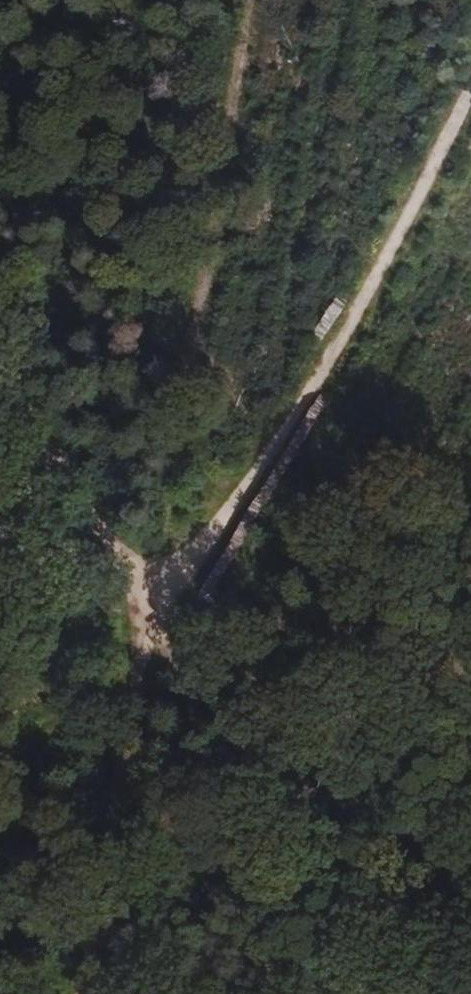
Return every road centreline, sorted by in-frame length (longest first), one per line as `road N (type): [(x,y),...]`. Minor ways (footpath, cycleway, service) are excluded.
road 1 (track): [(0,367),(153,604),(268,993)]
road 2 (track): [(153,604),(262,0)]
road 3 (track): [(153,604),(206,546),(306,397),(470,99)]
road 4 (track): [(153,604),(81,993)]

